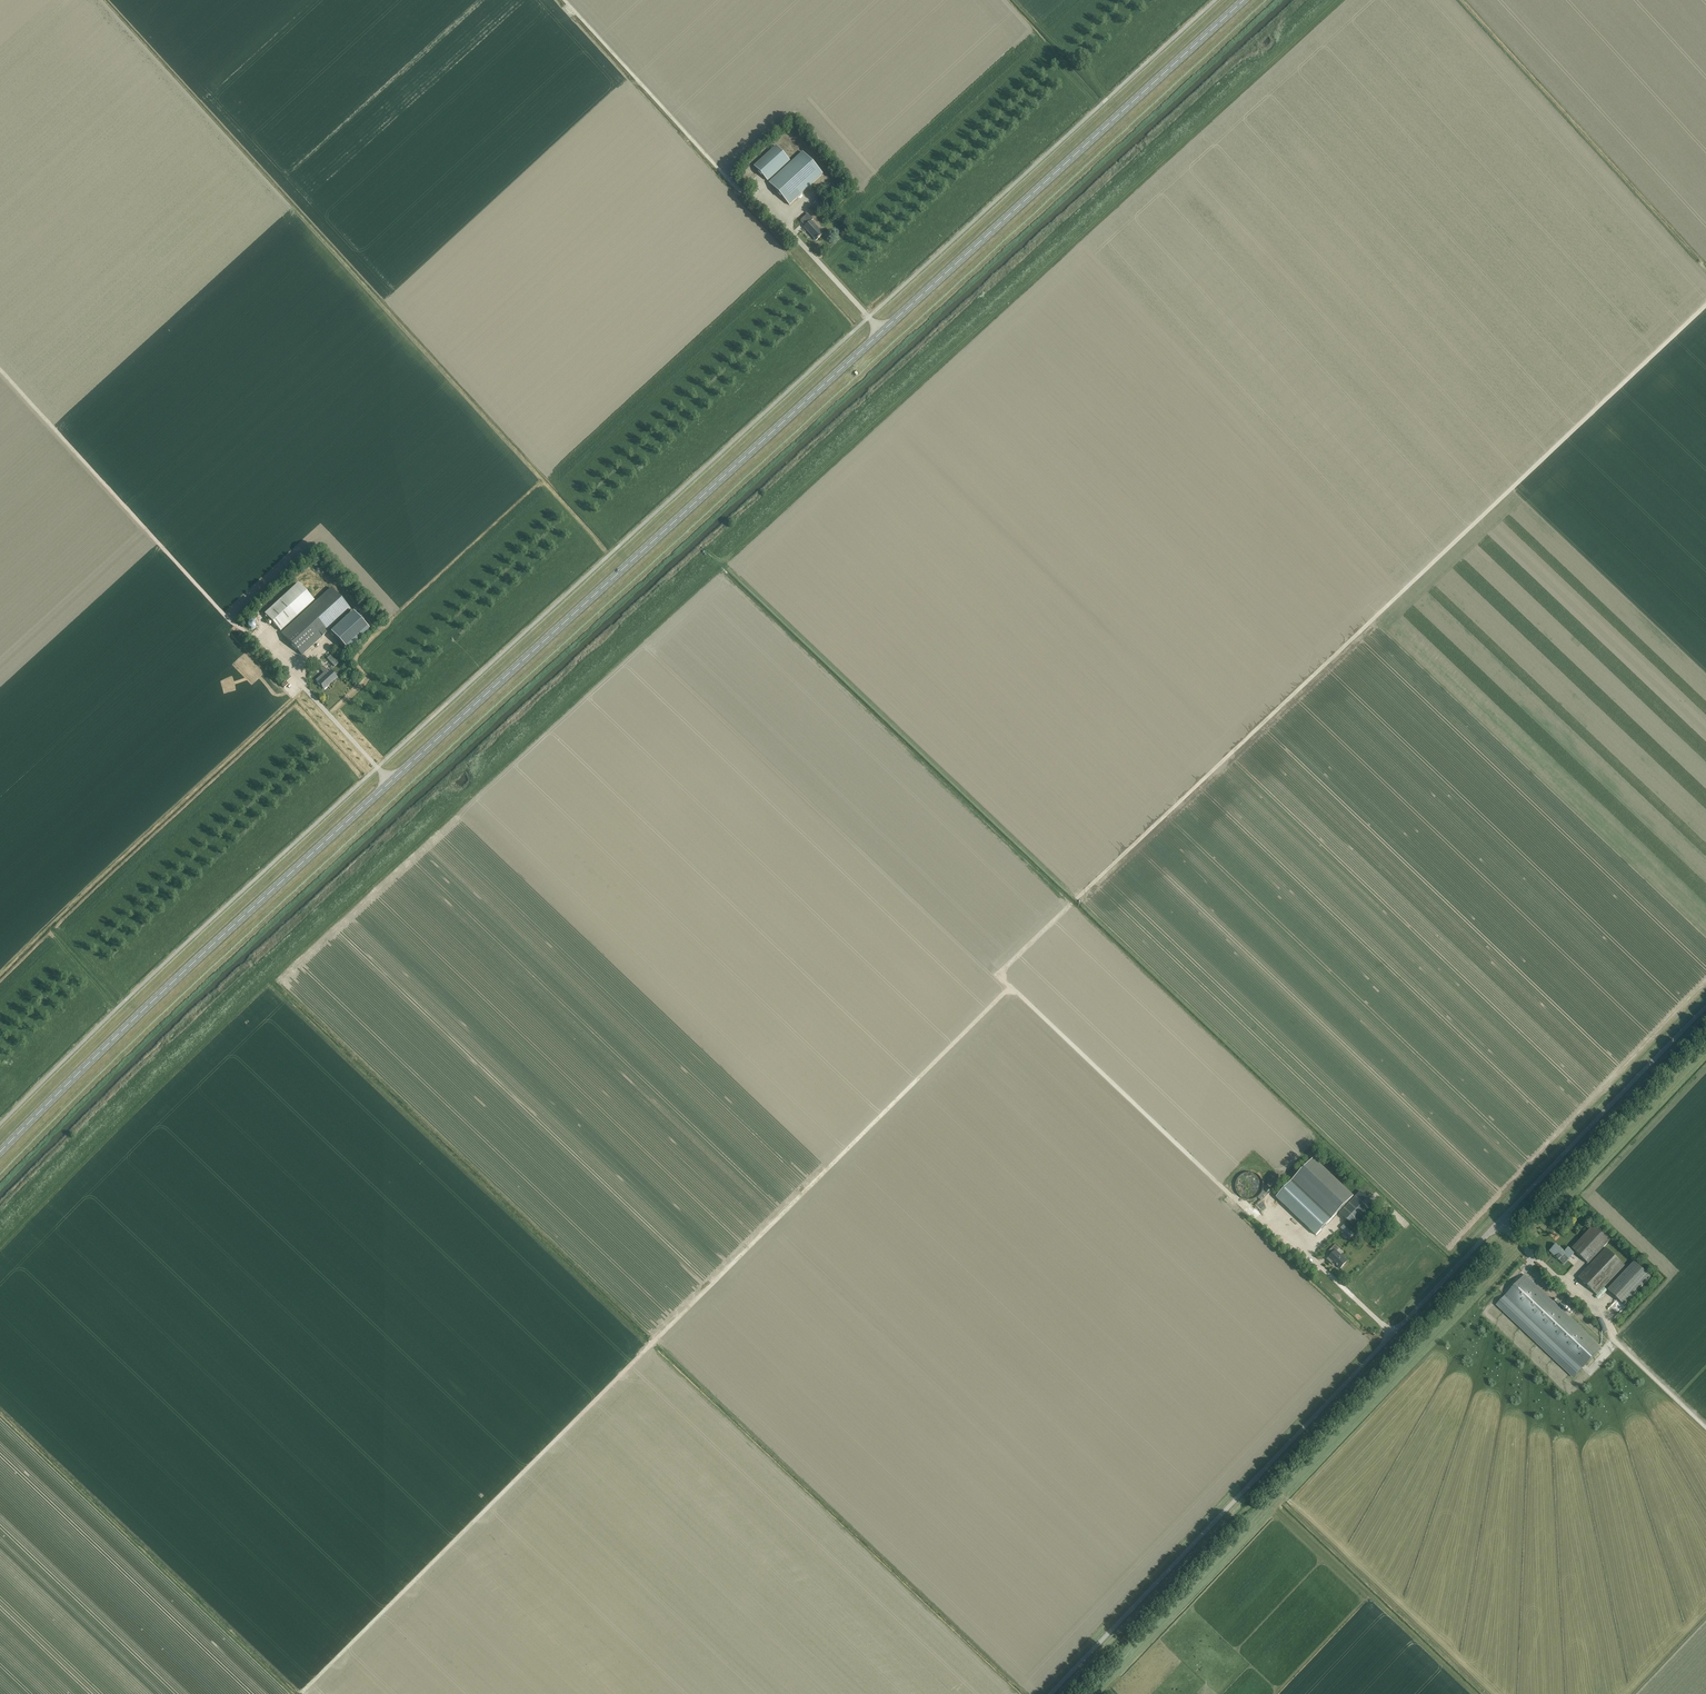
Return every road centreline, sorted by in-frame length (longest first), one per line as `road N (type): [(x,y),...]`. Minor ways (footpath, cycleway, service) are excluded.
road 1 (secondary): [(0,1154),(290,871),(1244,0)]
road 2 (unclassified): [(1050,1693),(1705,1009)]

